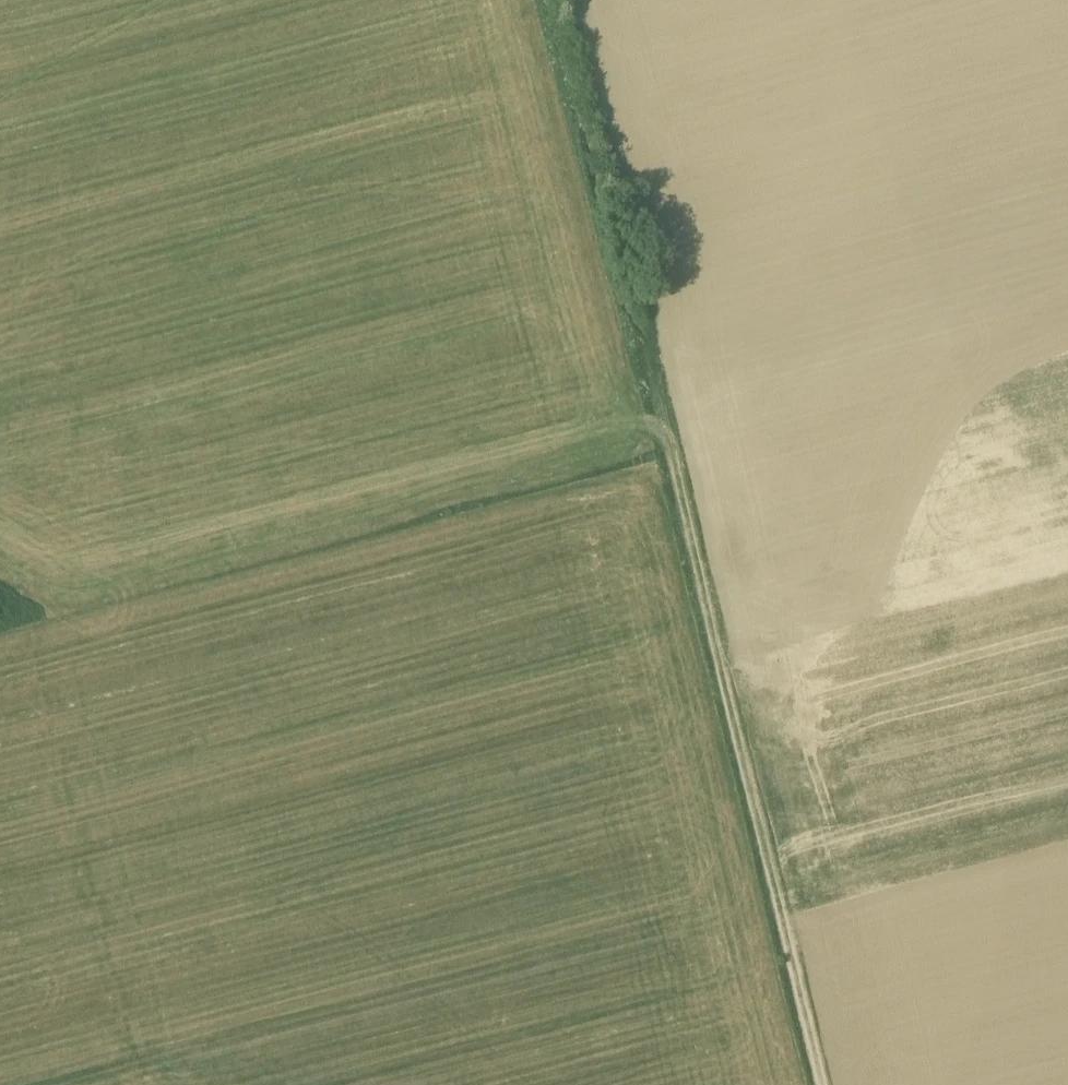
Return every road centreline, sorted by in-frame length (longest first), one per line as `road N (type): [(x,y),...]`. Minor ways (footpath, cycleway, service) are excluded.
road 1 (track): [(687,470),(827,1084)]

